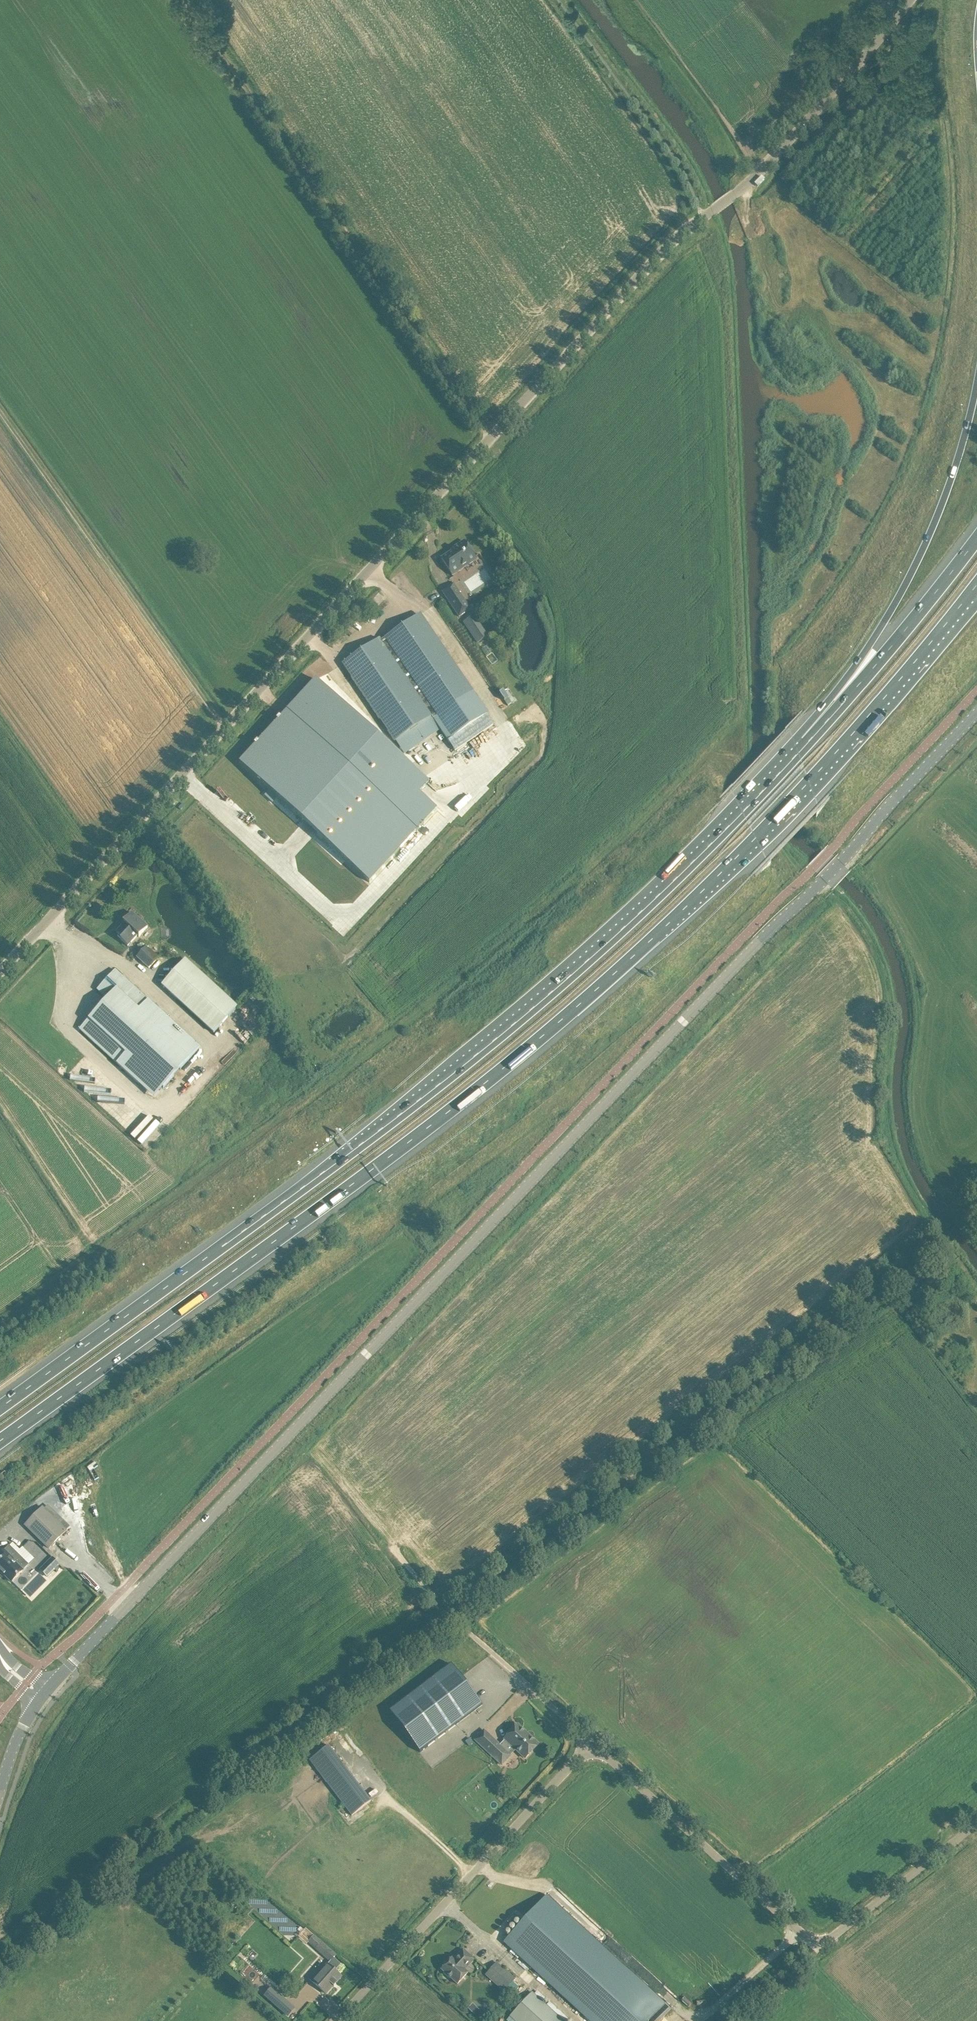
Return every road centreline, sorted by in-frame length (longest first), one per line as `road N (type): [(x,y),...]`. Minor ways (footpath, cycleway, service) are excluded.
road 1 (unclassified): [(46,1690),(976,717)]
road 2 (unclassified): [(0,972),(655,258),(758,174),(909,0)]
road 3 (motorway): [(0,1441),(409,1143),(549,1029),(756,837),(973,589)]
road 4 (motorway): [(809,740),(678,876),(536,1006),(0,1407)]
road 5 (unclassified): [(592,1744),(802,1933),(824,1941),(976,1823)]
road 6 (motorway): [(976,385),(947,491),(915,565),(809,740)]
road 7 (unclassified): [(336,2020),(592,1744)]
road 8 (motorway): [(976,539),(809,740)]
road 9 (unclassified): [(592,1744),(467,1630)]

